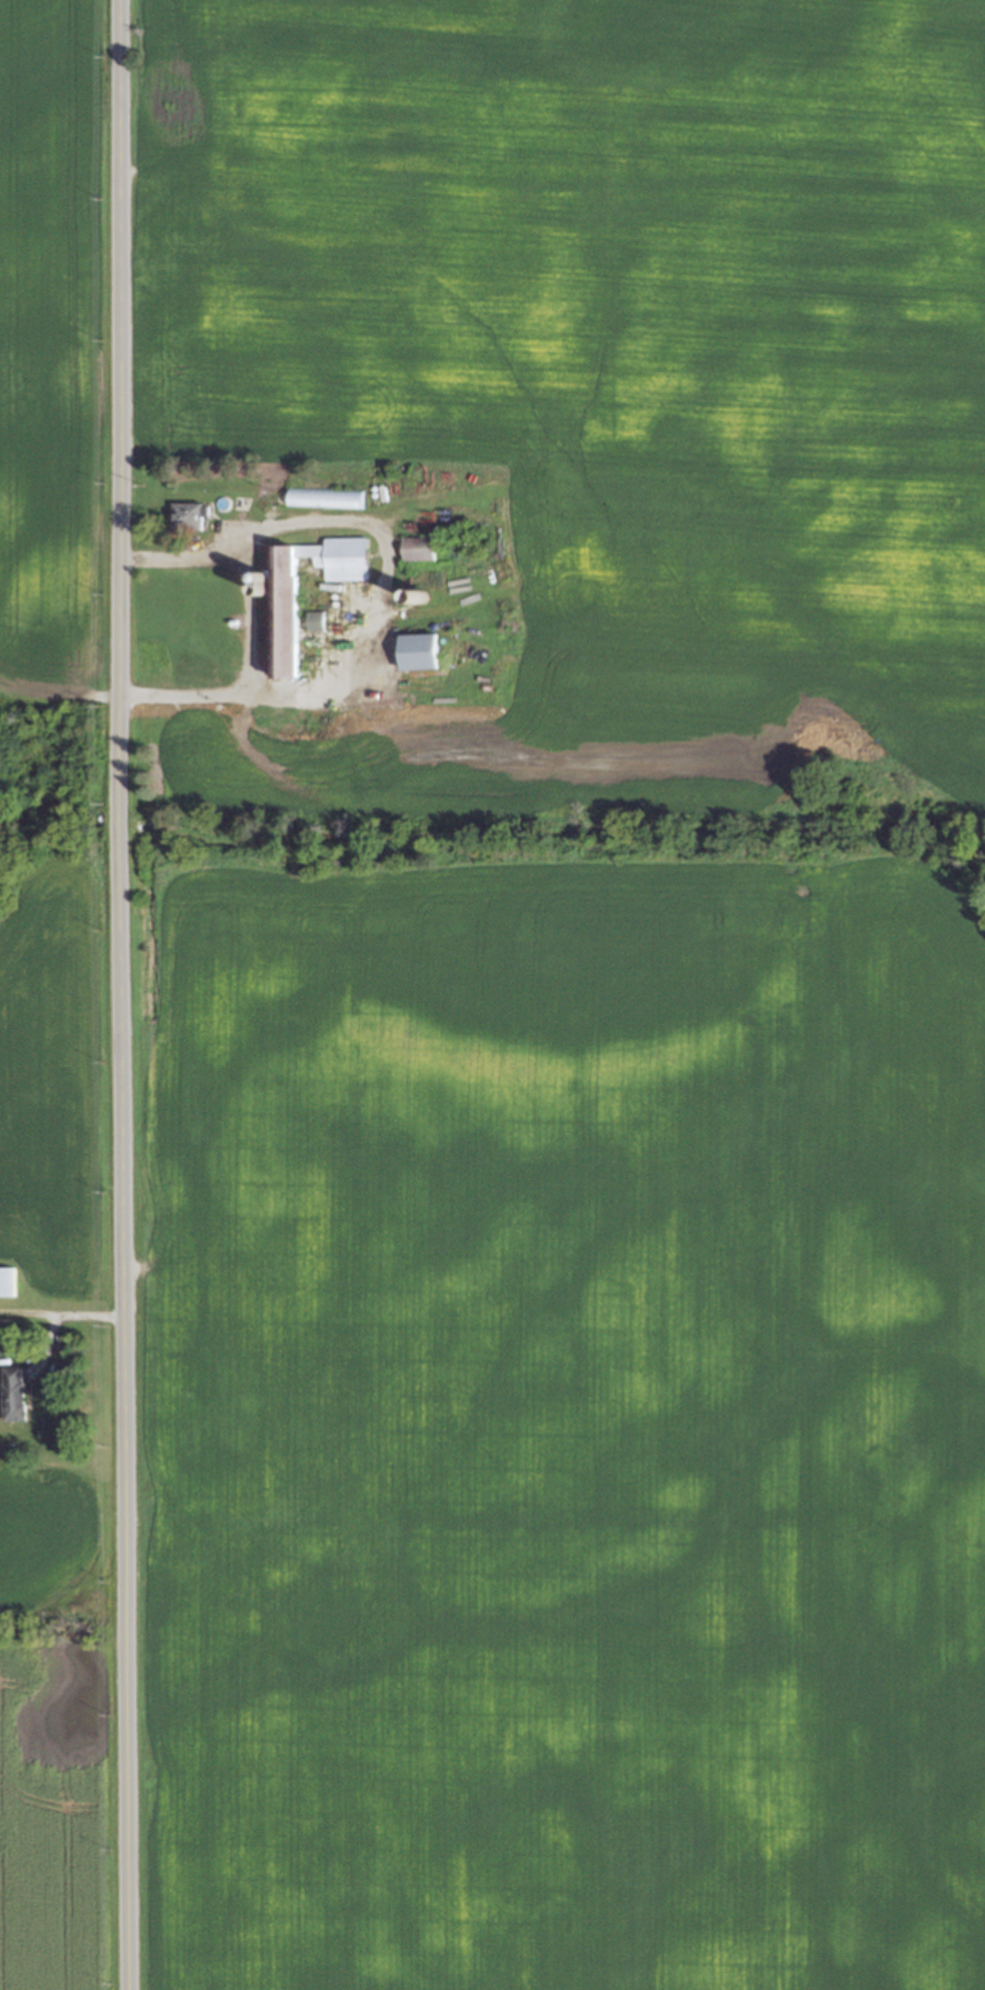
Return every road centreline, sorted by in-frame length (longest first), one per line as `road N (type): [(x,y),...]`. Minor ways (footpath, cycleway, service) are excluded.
road 1 (tertiary): [(115,0),(124,1989)]

